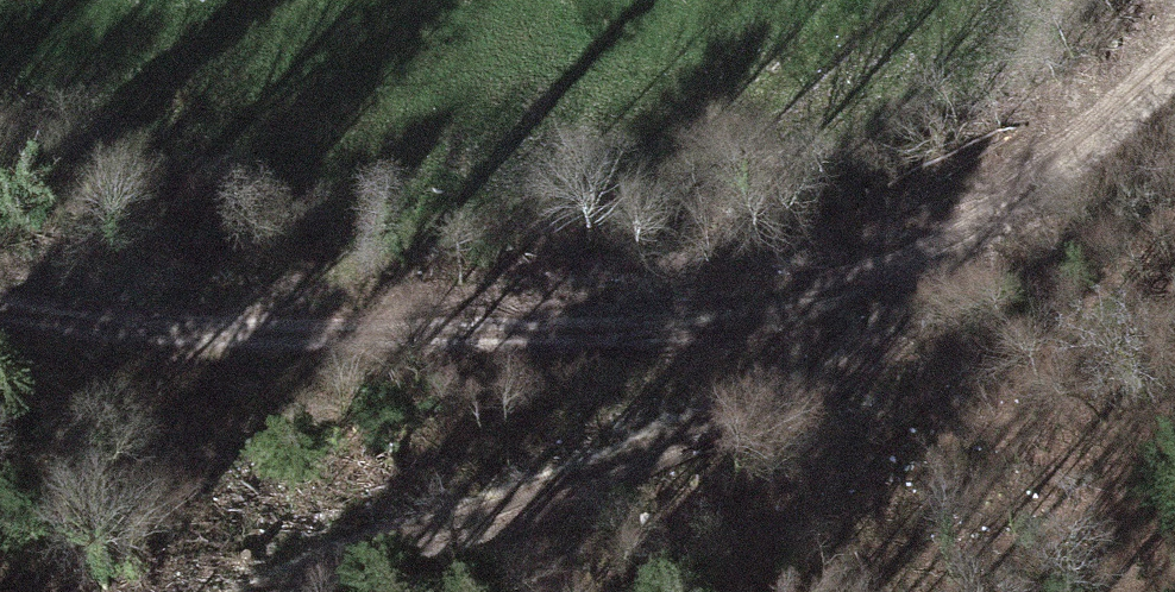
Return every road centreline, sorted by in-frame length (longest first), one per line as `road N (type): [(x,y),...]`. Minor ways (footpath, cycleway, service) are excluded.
road 1 (track): [(0,287),(247,322),(768,310),(928,251),(1087,139),(1174,60)]
road 2 (track): [(928,251),(908,305),(873,350),(836,376),(283,591)]
road 3 (track): [(247,322),(353,259),(438,226),(724,147),(778,111),(858,0)]

